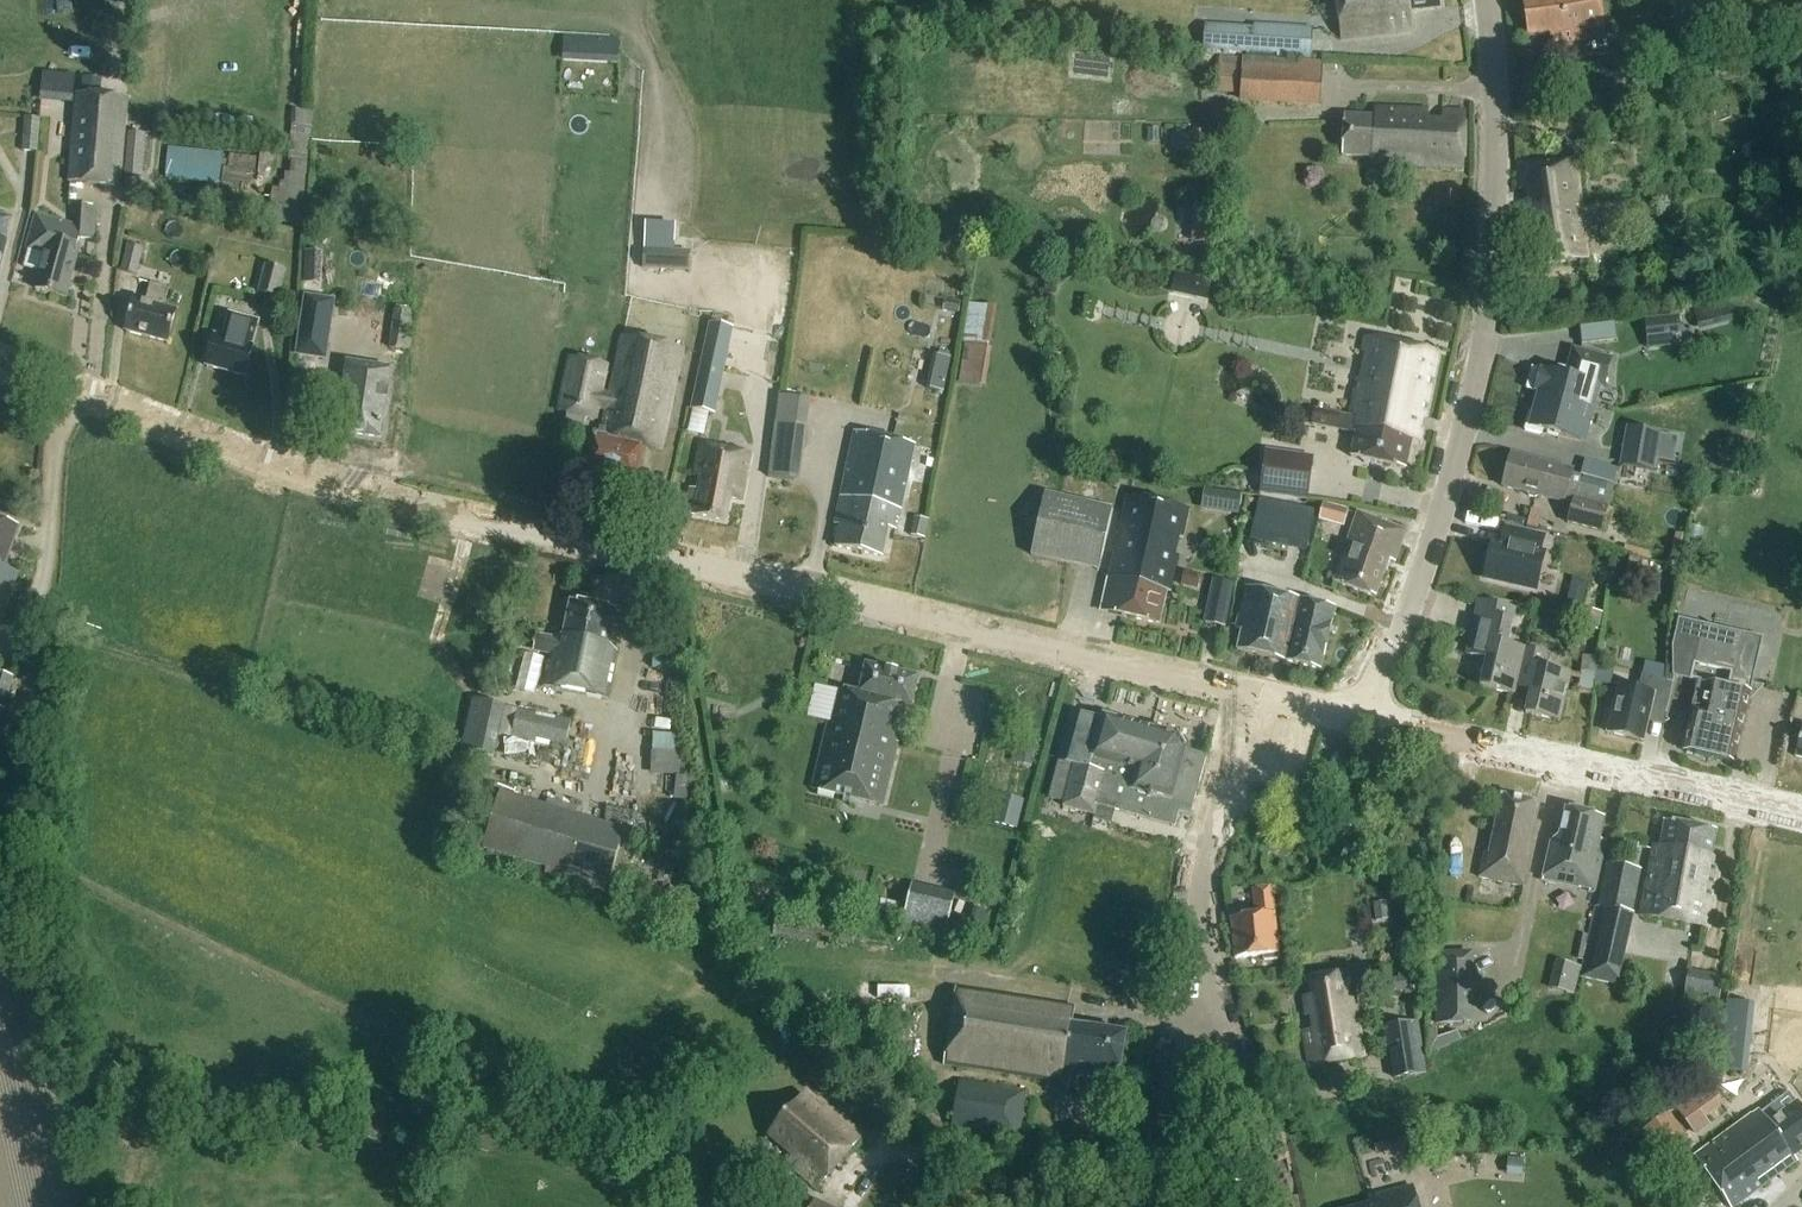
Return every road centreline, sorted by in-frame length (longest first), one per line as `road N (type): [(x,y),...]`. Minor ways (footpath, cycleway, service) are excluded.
road 1 (unclassified): [(1259,693),(349,491),(0,368)]
road 2 (unclassified): [(1370,720),(1457,463),(1493,288),(1497,132),(1484,0)]
road 3 (unclassified): [(1370,720),(1801,812)]
road 4 (unclassified): [(1215,991),(1201,902),(1259,693)]
road 5 (residential): [(1154,1206),(1191,1030),(1215,991)]
road 6 (unclassified): [(1273,1206),(1215,991)]

